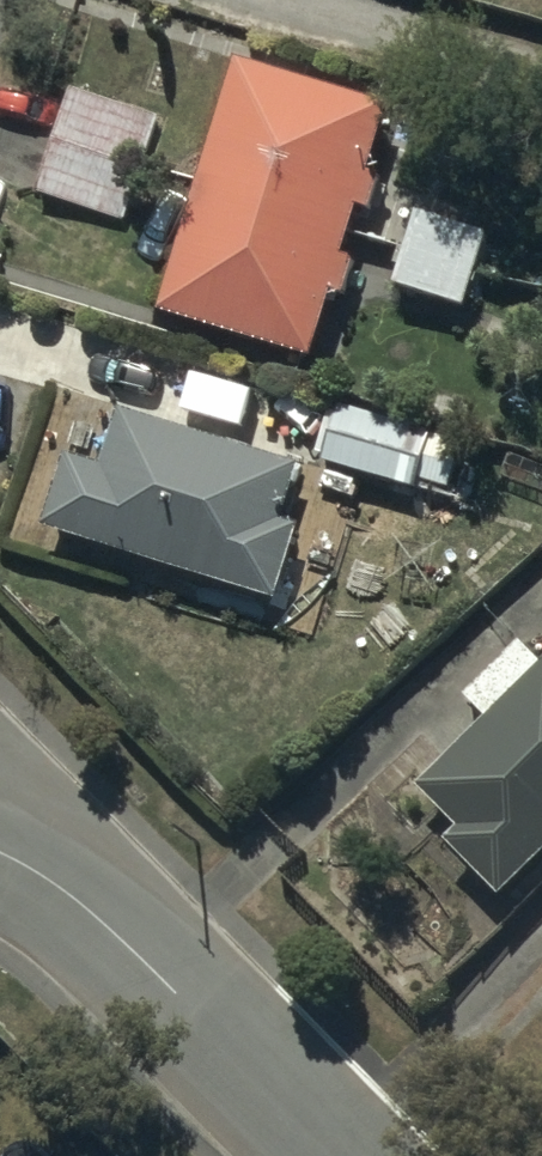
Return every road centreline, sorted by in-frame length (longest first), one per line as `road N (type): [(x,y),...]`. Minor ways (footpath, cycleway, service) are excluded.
road 1 (residential): [(336,1155),(49,875)]

